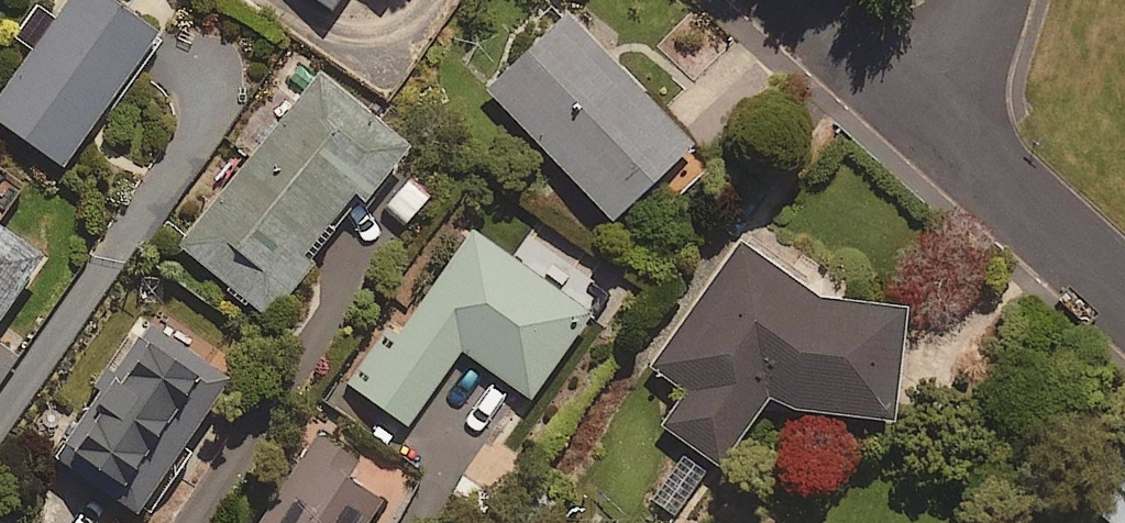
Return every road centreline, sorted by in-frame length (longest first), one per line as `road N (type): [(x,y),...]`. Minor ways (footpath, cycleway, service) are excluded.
road 1 (residential): [(1124,298),(945,133)]
road 2 (residential): [(793,0),(945,133)]
road 3 (residential): [(945,133),(988,0)]

